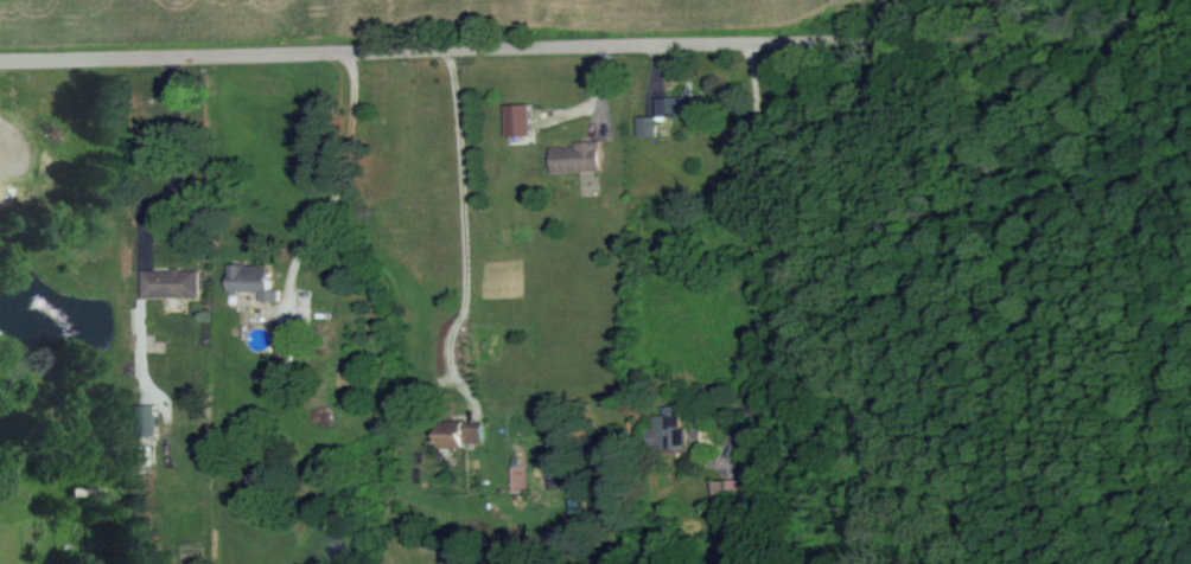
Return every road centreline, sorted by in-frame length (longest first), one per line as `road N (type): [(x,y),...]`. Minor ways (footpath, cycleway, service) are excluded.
road 1 (residential): [(0,55),(913,39)]

